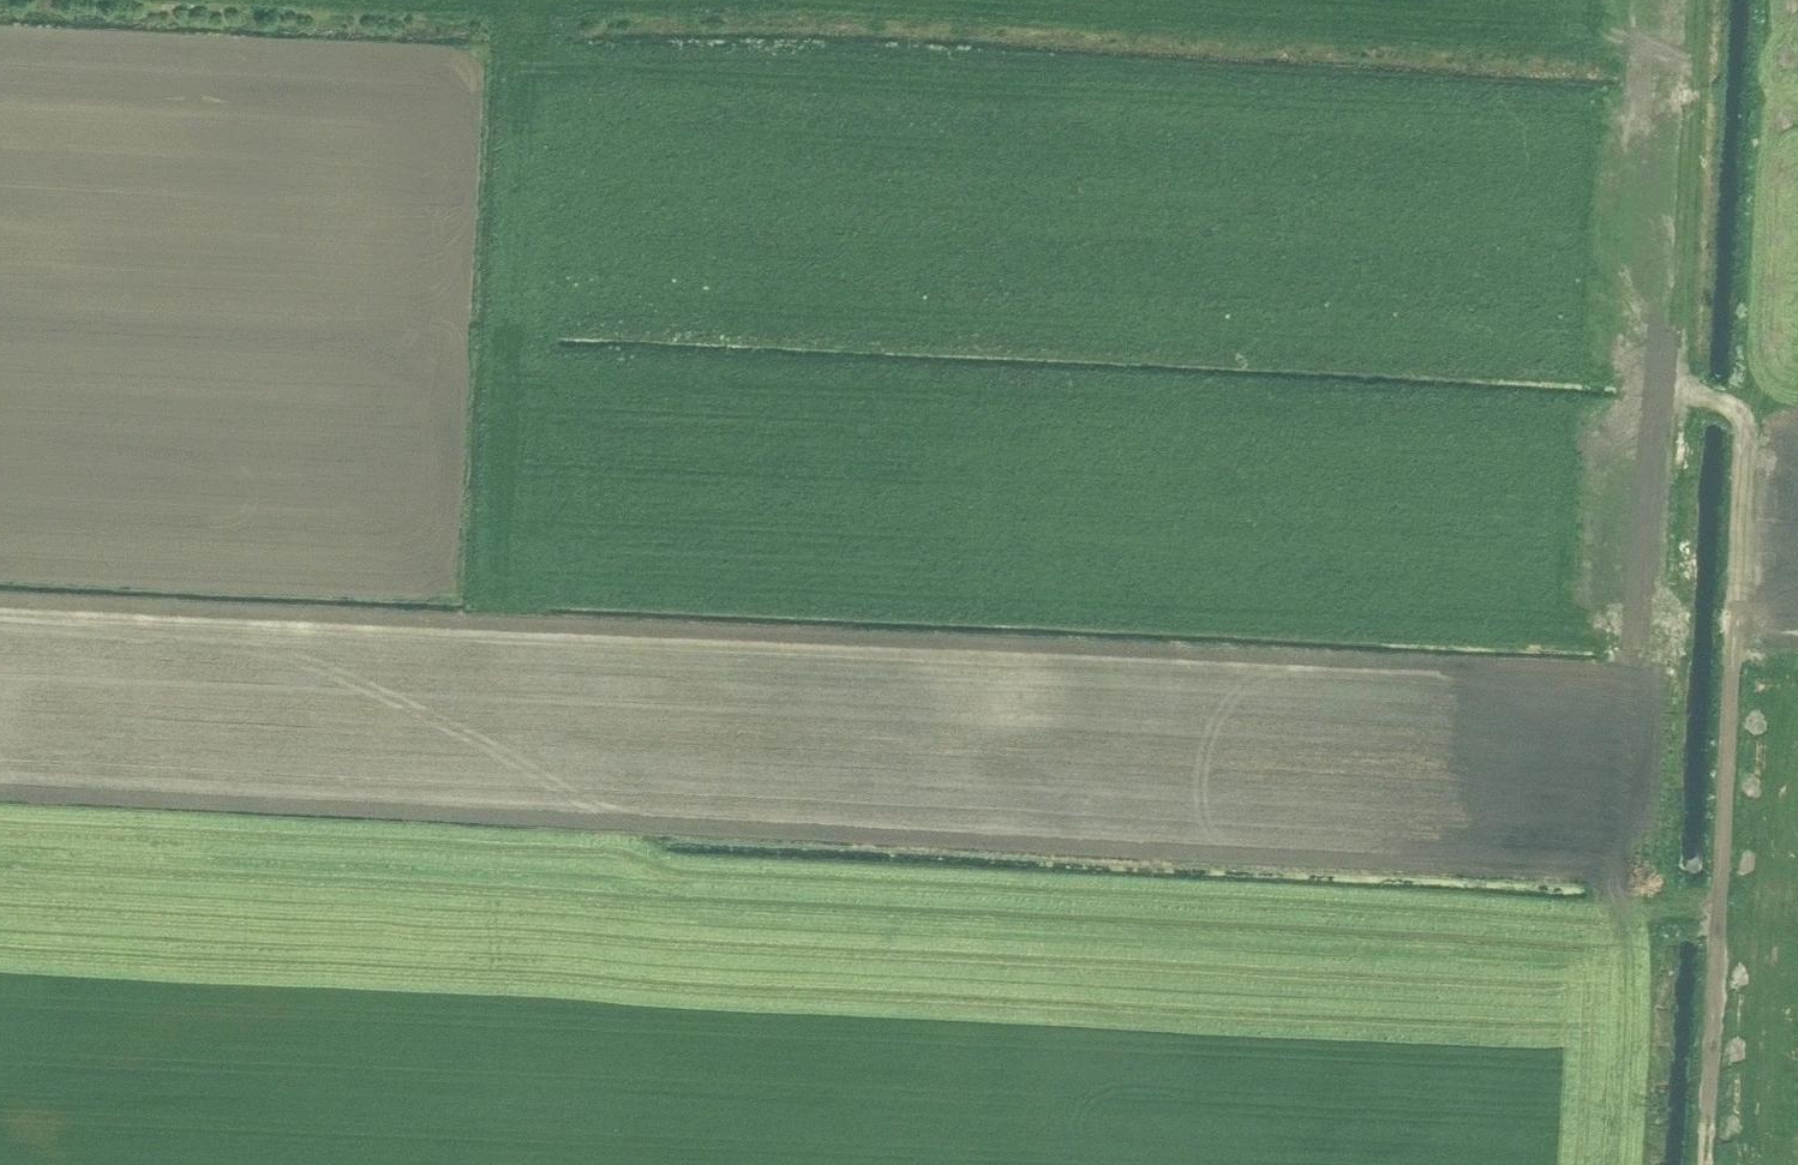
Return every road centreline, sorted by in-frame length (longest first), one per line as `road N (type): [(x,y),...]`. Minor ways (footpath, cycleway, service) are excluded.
road 1 (track): [(1703,1164),(1738,442),(1727,410),(1708,404)]

